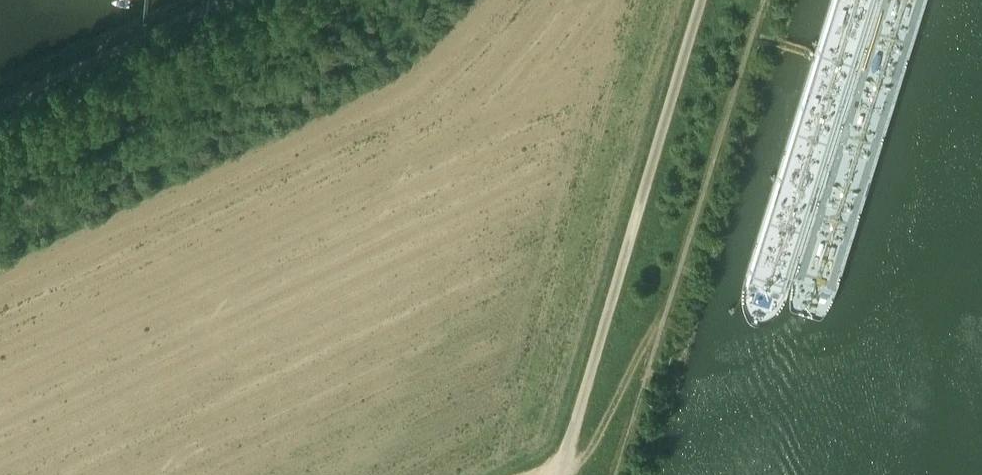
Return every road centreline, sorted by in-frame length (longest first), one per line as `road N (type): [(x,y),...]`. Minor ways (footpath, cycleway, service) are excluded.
road 1 (unclassified): [(559,474),(706,0)]
road 2 (residential): [(225,0),(0,102)]

